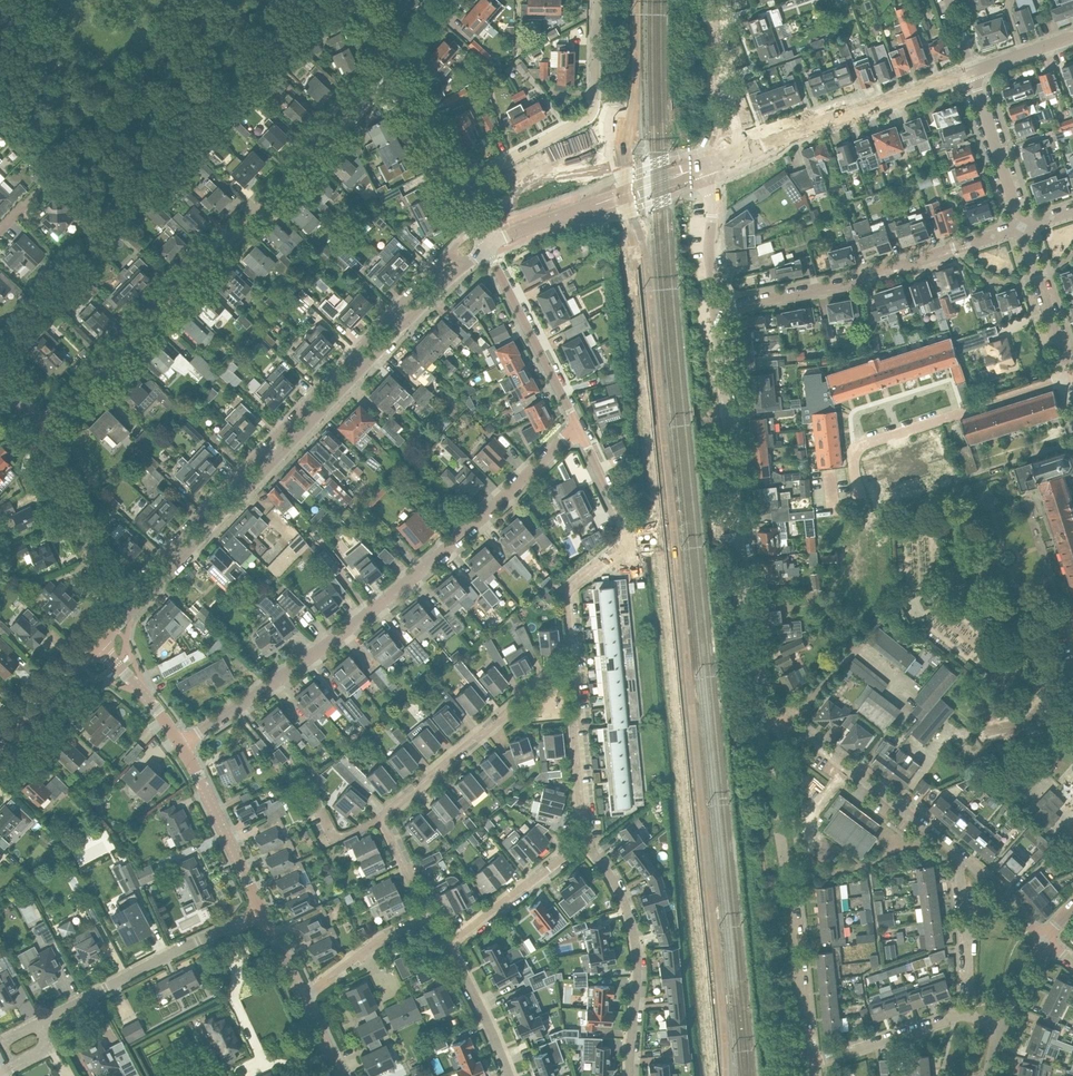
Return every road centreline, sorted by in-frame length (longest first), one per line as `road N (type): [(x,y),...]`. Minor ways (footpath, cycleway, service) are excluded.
road 1 (residential): [(465,263),(446,255),(129,591),(105,584),(37,438)]
road 2 (residential): [(98,644),(465,263)]
road 3 (residential): [(37,438),(368,97),(397,77)]
road 4 (residential): [(181,745),(399,588),(578,428)]
road 5 (residential): [(775,721),(756,686),(715,307)]
road 6 (residential): [(431,918),(381,818),(542,682),(572,675)]
road 7 (residential): [(810,1063),(775,721)]
road 8 (residential): [(572,675),(583,839),(446,943)]
road 9 (residential): [(715,307),(835,285),(1021,227)]
road 10 (residential): [(454,186),(591,112),(596,0)]
road 11 (residential): [(37,1024),(263,912)]
road 12 (residential): [(591,849),(619,893),(635,938),(630,1075)]
road 13 (residential): [(963,856),(799,731),(775,721)]
road 14 (residential): [(823,123),(791,121),(751,134),(738,129),(726,69),(726,0)]
road 15 (residential): [(487,249),(578,428)]
road 16 (residential): [(263,912),(181,745)]
road 17 (residential): [(624,524),(627,540),(567,594),(572,675)]
road 18 (residential): [(1021,227),(1072,386)]
road 19 (residential): [(810,1063),(969,1016)]
road 20 (residential): [(972,73),(1021,227)]
road 21 (residential): [(963,856),(969,1016)]
road 22 (residential): [(823,123),(972,73)]
road 23 (residential): [(303,998),(383,939),(431,918)]
road 24 (residential): [(446,943),(509,1075)]
road 25 (residential): [(0,748),(98,644)]
road 26 (residential): [(181,745),(98,644)]
road 27 (residential): [(454,186),(397,77)]

